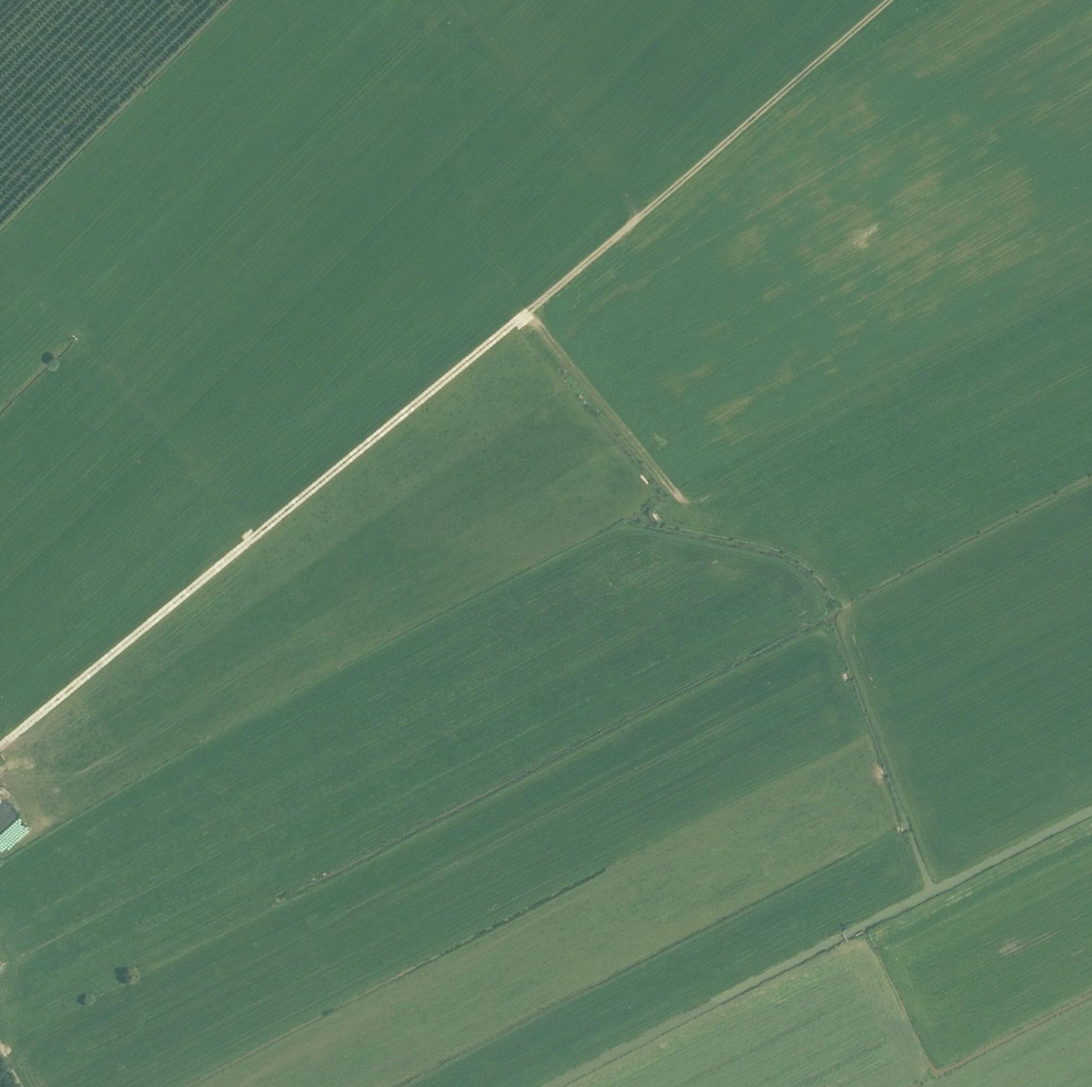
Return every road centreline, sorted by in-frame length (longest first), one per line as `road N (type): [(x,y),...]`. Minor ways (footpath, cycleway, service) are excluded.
road 1 (track): [(0,742),(250,518),(327,479),(889,0)]

